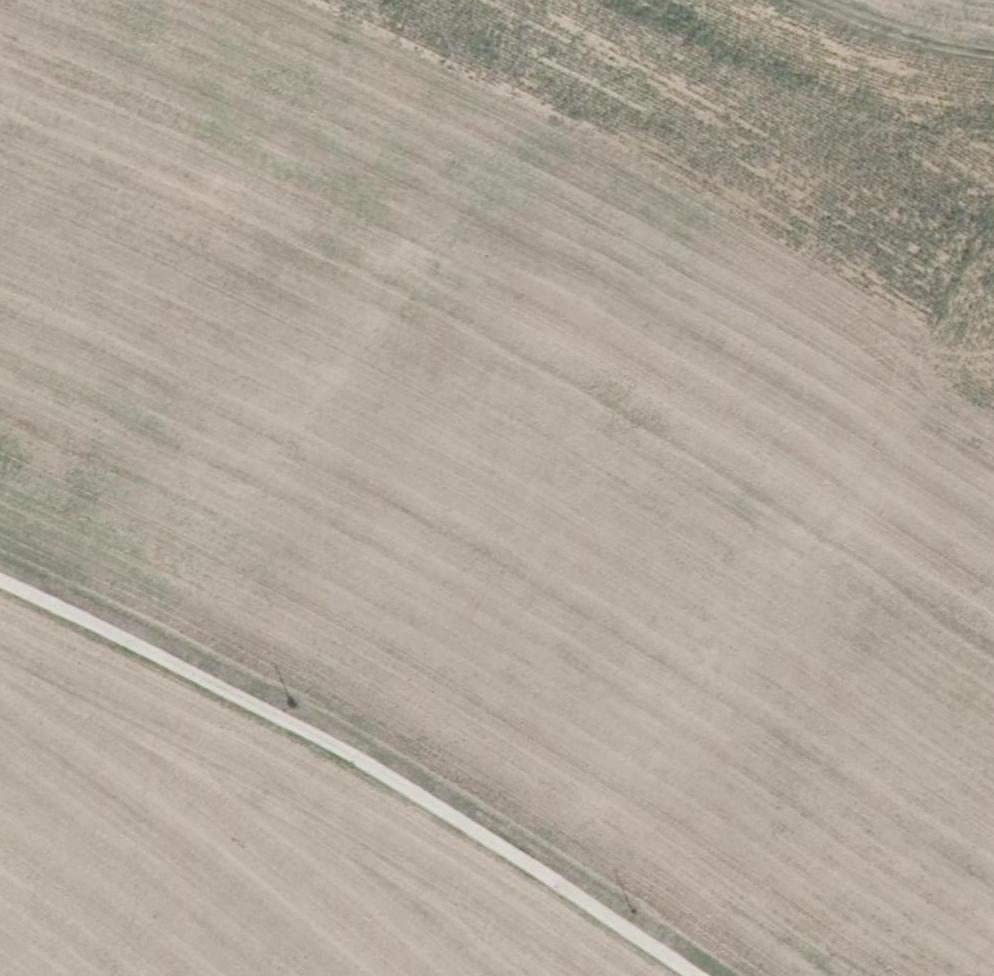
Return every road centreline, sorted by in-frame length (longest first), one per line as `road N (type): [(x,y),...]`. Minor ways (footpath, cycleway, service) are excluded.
road 1 (track): [(0,579),(341,750),(698,975)]
road 2 (track): [(993,53),(918,39),(812,0)]

